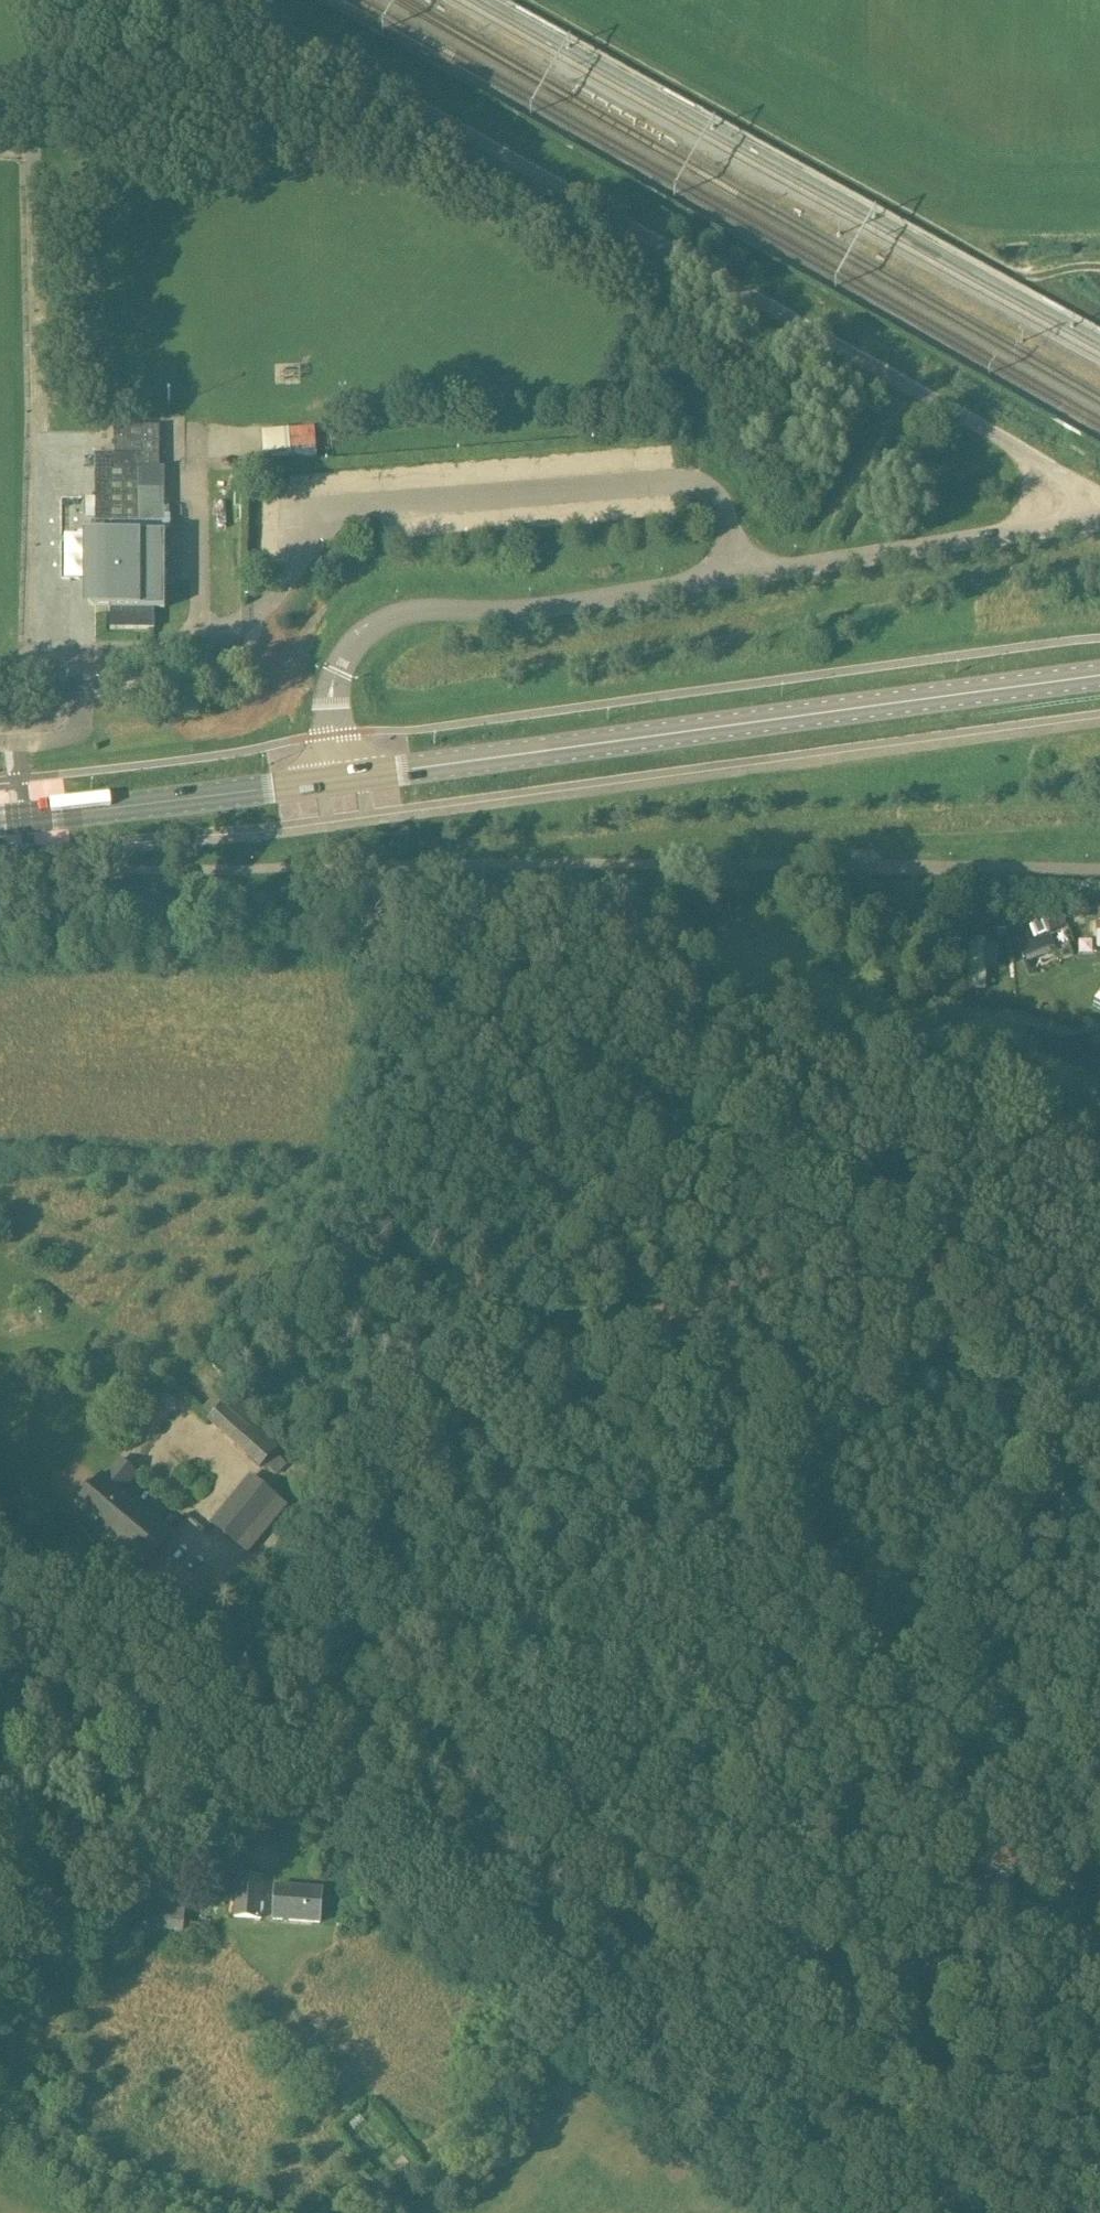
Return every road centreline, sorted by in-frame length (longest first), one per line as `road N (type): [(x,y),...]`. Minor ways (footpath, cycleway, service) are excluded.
road 1 (unclassified): [(341,779),(332,704),(338,671),(368,631),(396,615),(529,612),(1099,522)]
road 2 (primary): [(341,779),(1099,676)]
road 3 (primary): [(0,821),(341,779)]
road 4 (track): [(180,1689),(0,1541)]
road 5 (track): [(955,243),(1018,276),(1099,268)]

